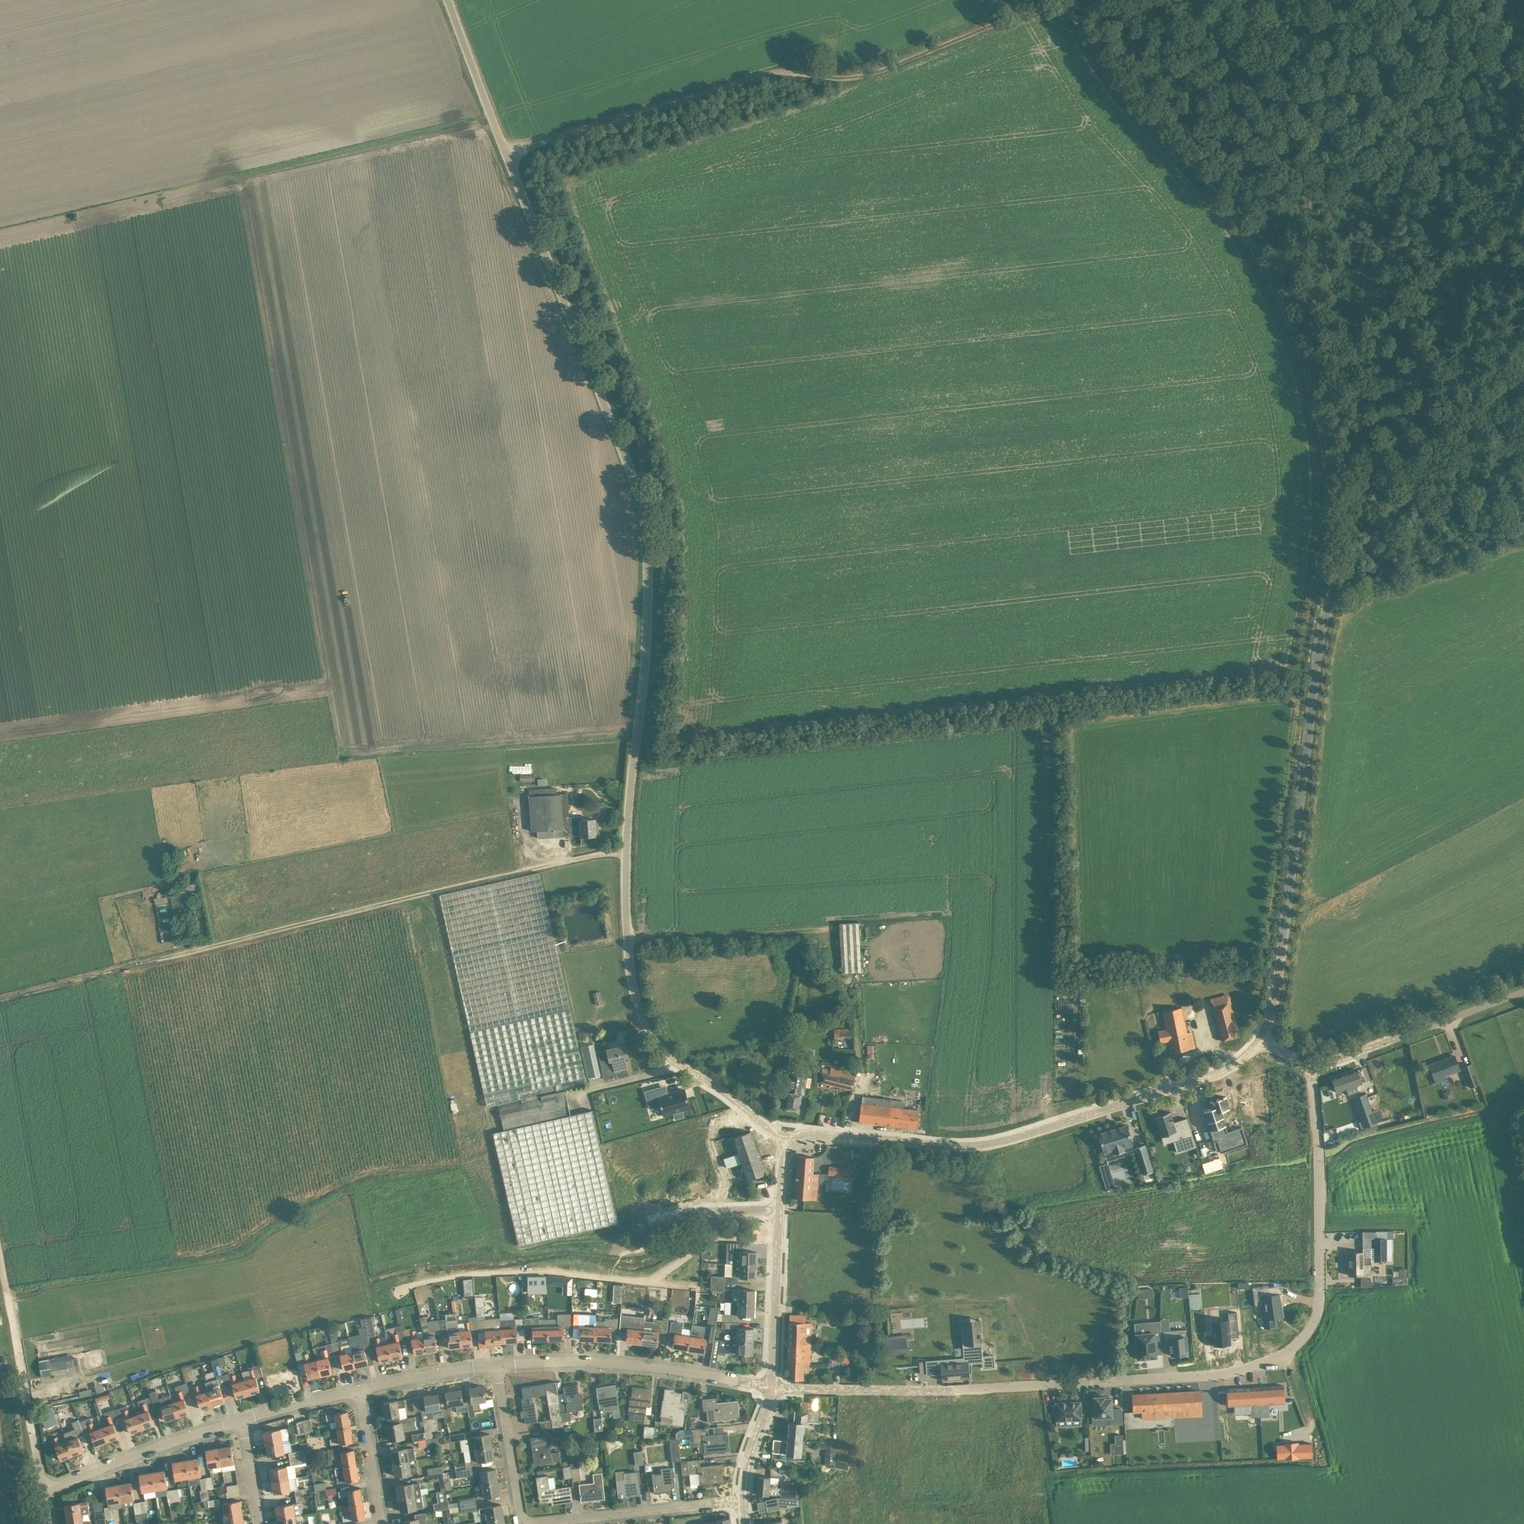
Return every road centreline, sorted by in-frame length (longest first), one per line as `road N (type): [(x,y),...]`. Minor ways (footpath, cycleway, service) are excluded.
road 1 (unclassified): [(785,1143),(660,1049),(637,1005),(625,902),(648,603),(640,500),(448,0)]
road 2 (track): [(1325,449),(1302,346),(1251,243),(1200,171),(1110,72),(1066,3),(881,70),(742,82),(508,157)]
road 3 (tertiary): [(1256,1042),(1274,1009),(1321,634),(1333,594),(1411,485),(1523,369)]
road 4 (track): [(0,998),(627,853)]
road 5 (unclassified): [(1312,1065),(1320,1285),(1302,1341),(1272,1362),(1219,1374),(1007,1386)]
road 6 (tertiary): [(785,1143),(808,1133),(958,1147),(1006,1140),(1206,1078),(1256,1042)]
road 7 (track): [(1382,470),(1523,59)]
road 8 (unclassified): [(497,1363),(642,1364),(772,1387)]
road 9 (tertiary): [(772,1387),(785,1143)]
road 10 (unclassified): [(1007,1386),(772,1387)]
road 11 (unclassified): [(1312,1065),(1523,990)]
road 12 (residential): [(523,1522),(743,1500)]
road 13 (unclassified): [(45,1493),(242,1420)]
road 14 (residential): [(523,1522),(497,1363)]
road 15 (track): [(1333,594),(1325,449)]
road 16 (unclassified): [(45,1493),(19,1354)]
road 17 (unclassified): [(360,1390),(497,1363)]
road 18 (residential): [(382,1523),(360,1390)]
road 19 (residential): [(1024,1510),(1007,1386)]
road 20 (unclassified): [(242,1420),(360,1390)]

